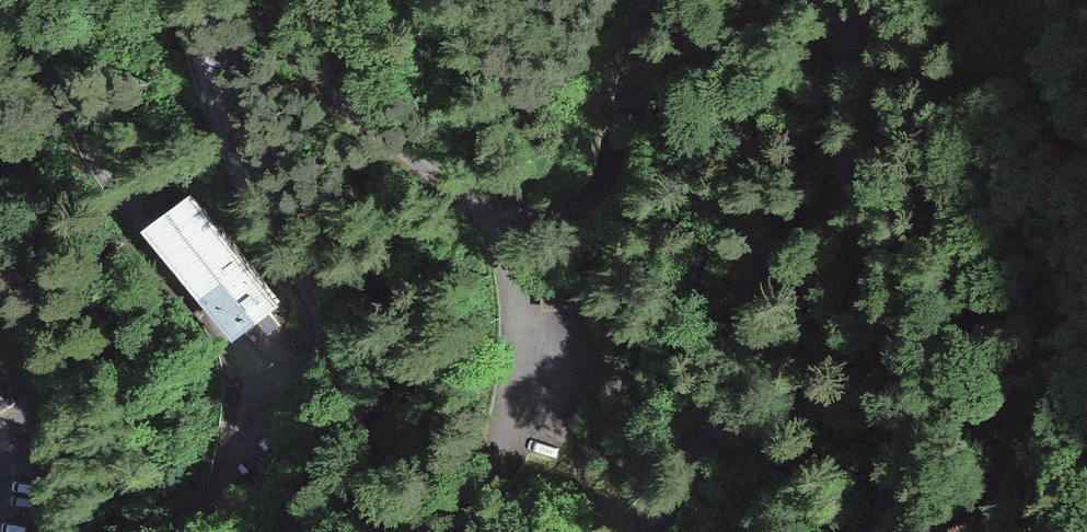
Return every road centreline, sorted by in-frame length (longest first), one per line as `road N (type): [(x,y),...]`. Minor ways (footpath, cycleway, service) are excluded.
road 1 (unclassified): [(32,0),(108,176),(252,388),(282,394),(314,377),(323,354),(320,321),(229,148),(205,79),(198,0)]
road 2 (unclassified): [(288,0),(312,72),(335,100),(479,215),(508,267),(516,344),(510,411),(482,531)]
road 3 (track): [(291,531),(383,405),(393,340),(385,308),(360,271),(252,136),(219,54),(199,48)]
road 4 (unclassified): [(646,531),(700,448),(741,339),(797,0)]
road 5 (unclassified): [(872,0),(839,105),(899,386),(896,531)]
road 6 (unclassified): [(998,531),(1080,338),(1086,284)]
road 7 (track): [(252,388),(204,531)]

